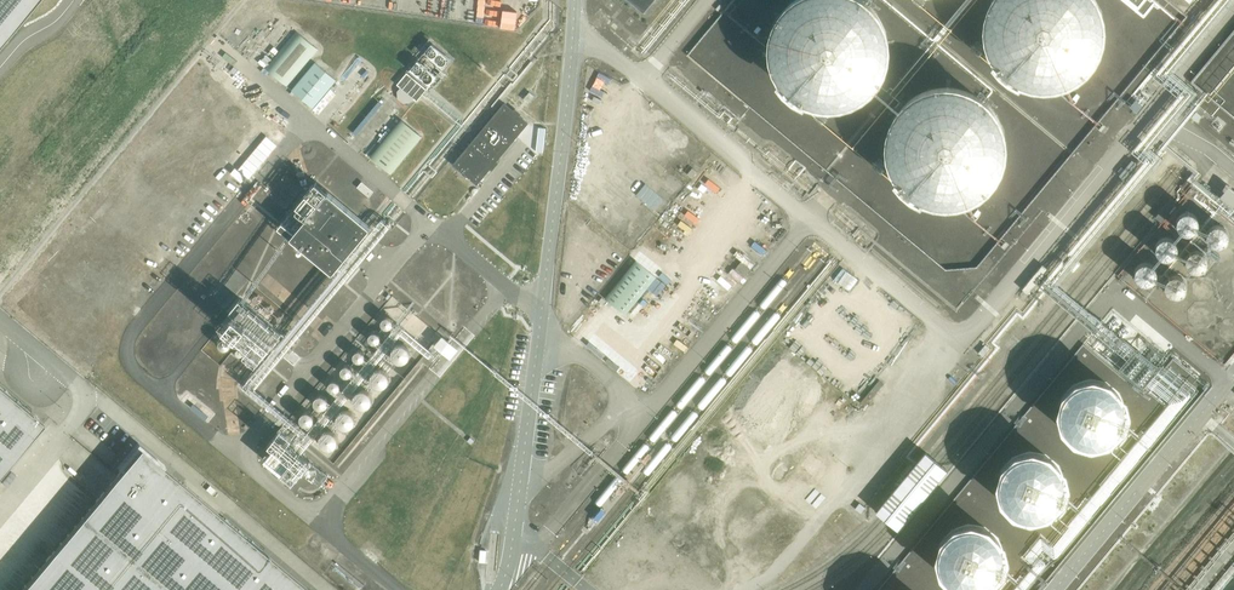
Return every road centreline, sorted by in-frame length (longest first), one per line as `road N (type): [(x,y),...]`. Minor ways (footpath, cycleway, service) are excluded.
road 1 (unclassified): [(318,589),(0,321)]

